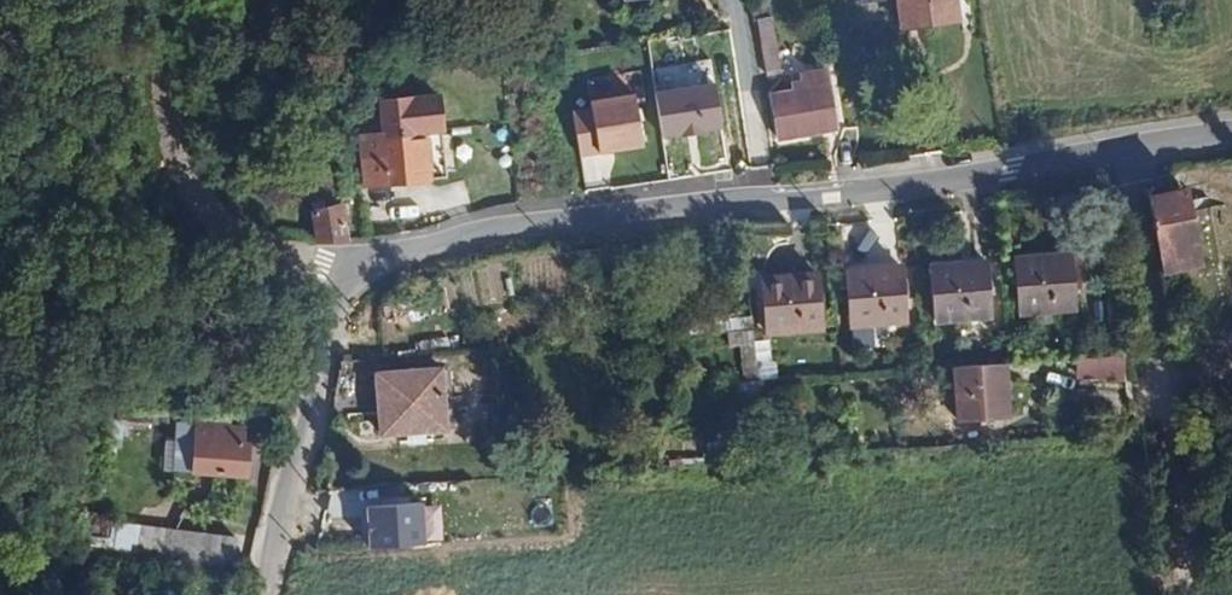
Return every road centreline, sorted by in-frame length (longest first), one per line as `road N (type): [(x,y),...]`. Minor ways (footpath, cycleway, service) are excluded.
road 1 (residential): [(1231,142),(544,224),(392,254),(353,279)]
road 2 (residential): [(353,279),(312,257),(214,229),(178,177),(160,0)]
road 3 (residential): [(353,279),(338,303),(268,594)]

